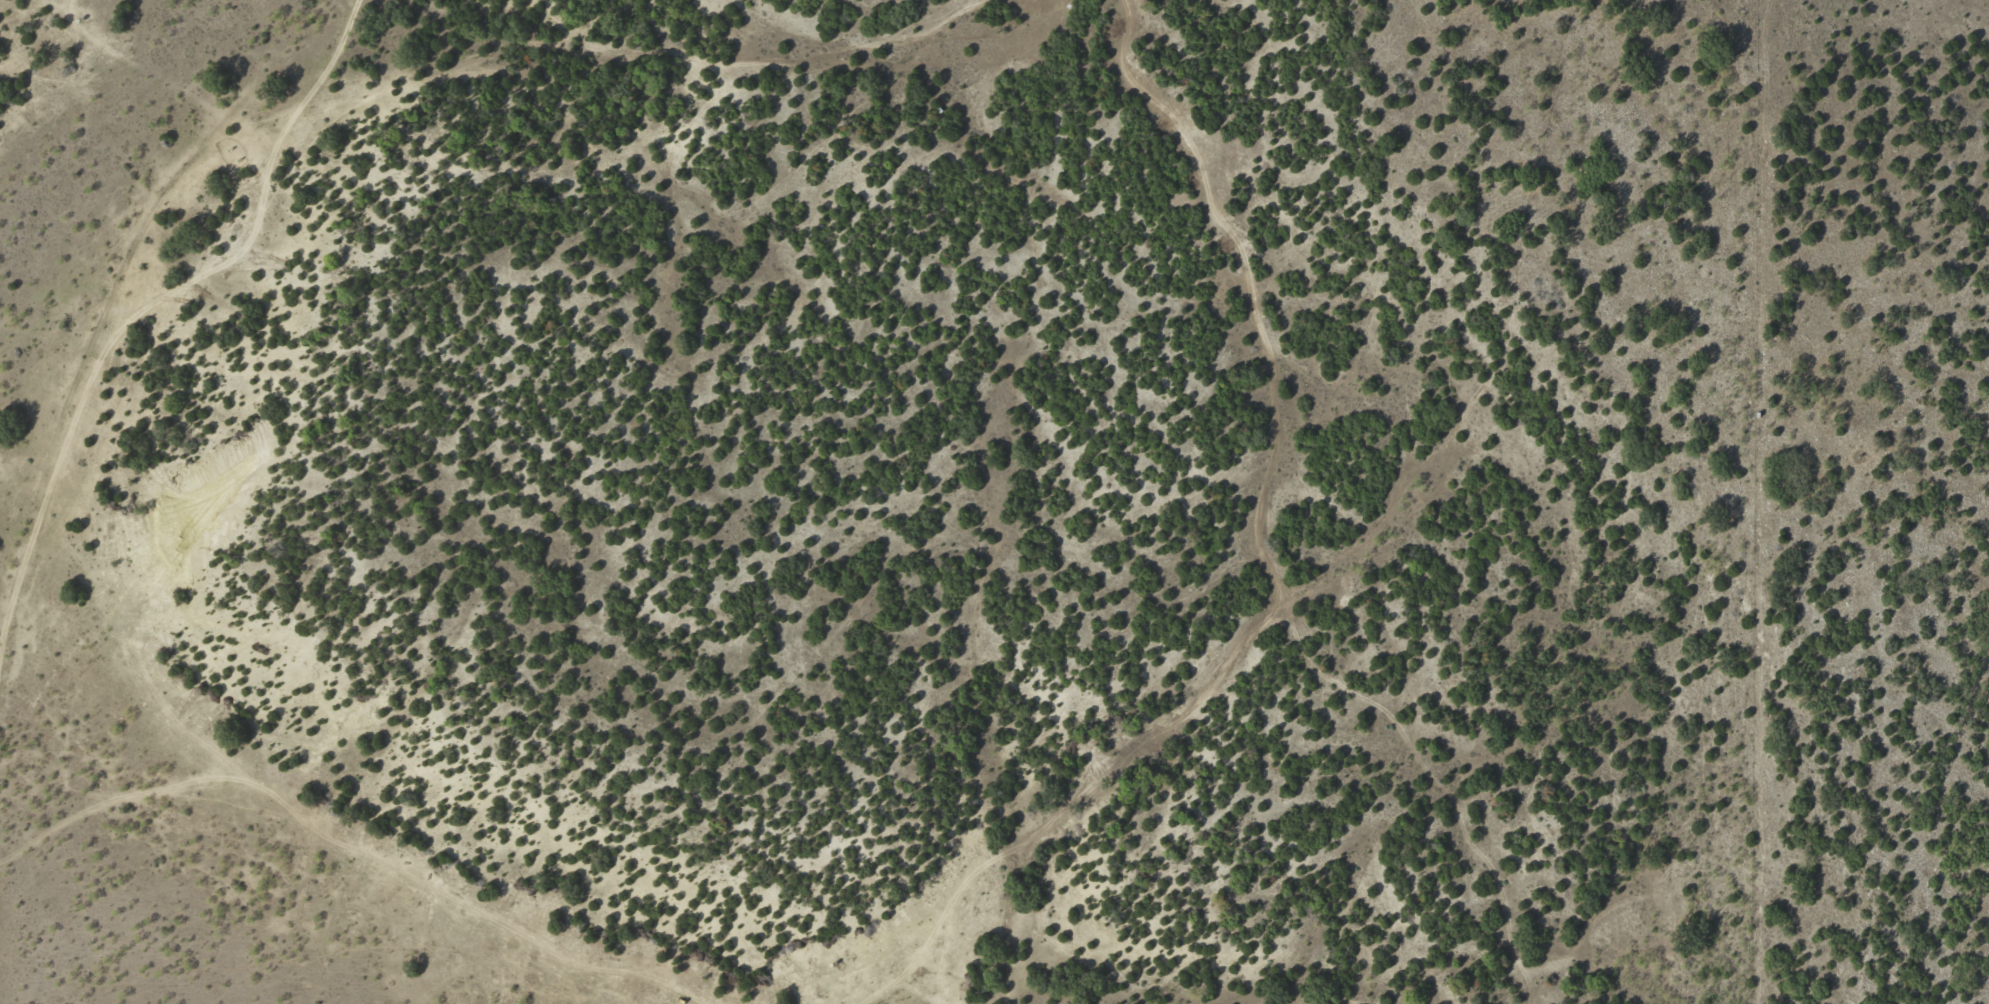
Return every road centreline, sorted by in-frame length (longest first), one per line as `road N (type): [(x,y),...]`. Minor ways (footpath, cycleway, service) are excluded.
road 1 (residential): [(1511,1003),(1418,831),(1314,711),(1239,671),(1115,706),(947,861),(897,971),(848,1001),(719,1001),(560,966),(386,861),(227,811),(89,826),(24,851),(0,851)]
road 2 (residential): [(0,516),(17,421),(194,206),(208,134),(332,75),(398,0)]

